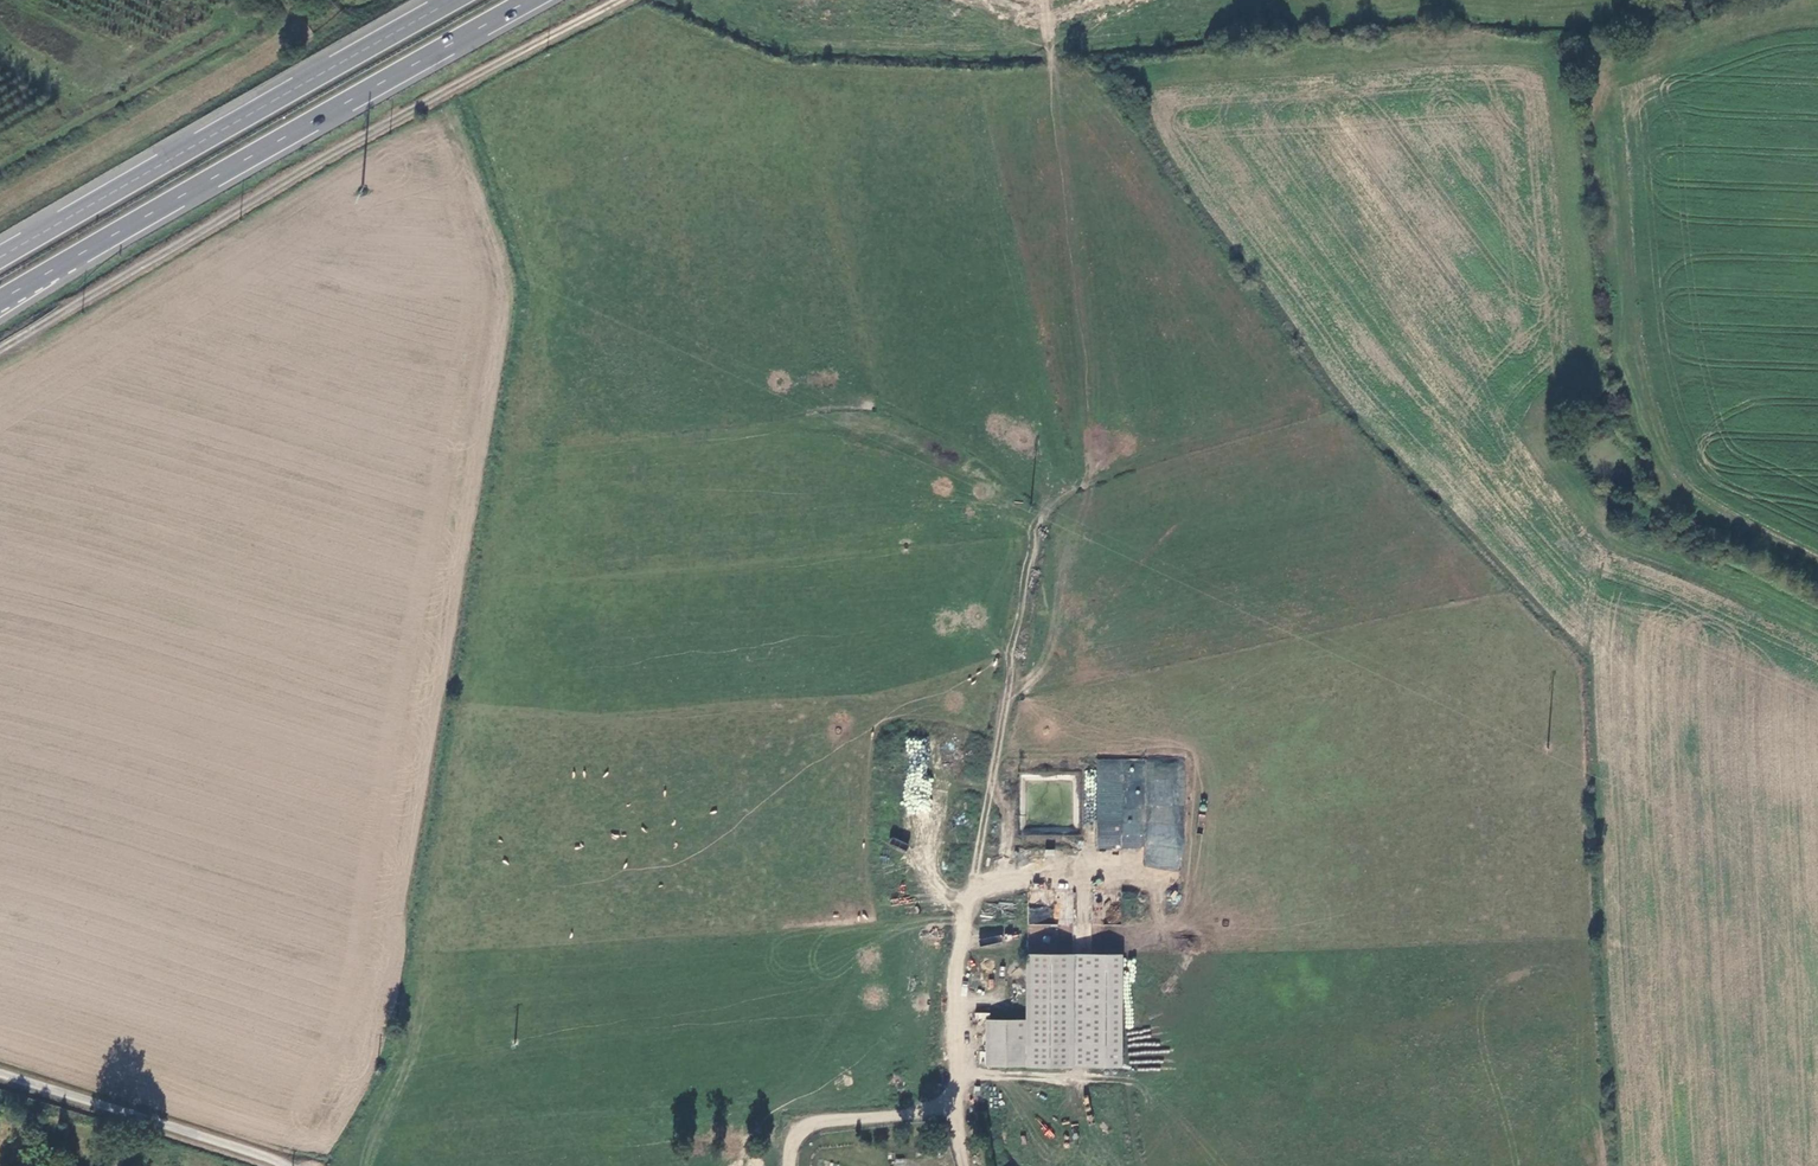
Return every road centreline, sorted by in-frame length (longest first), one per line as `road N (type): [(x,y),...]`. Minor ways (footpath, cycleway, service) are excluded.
road 1 (track): [(635,0),(434,100),(0,354)]
road 2 (trunk): [(0,301),(530,0)]
road 3 (trunk): [(453,0),(0,258)]
road 4 (unclassified): [(0,1073),(285,1165)]
road 5 (unclassified): [(791,1165),(792,1144),(820,1124),(960,1108)]

